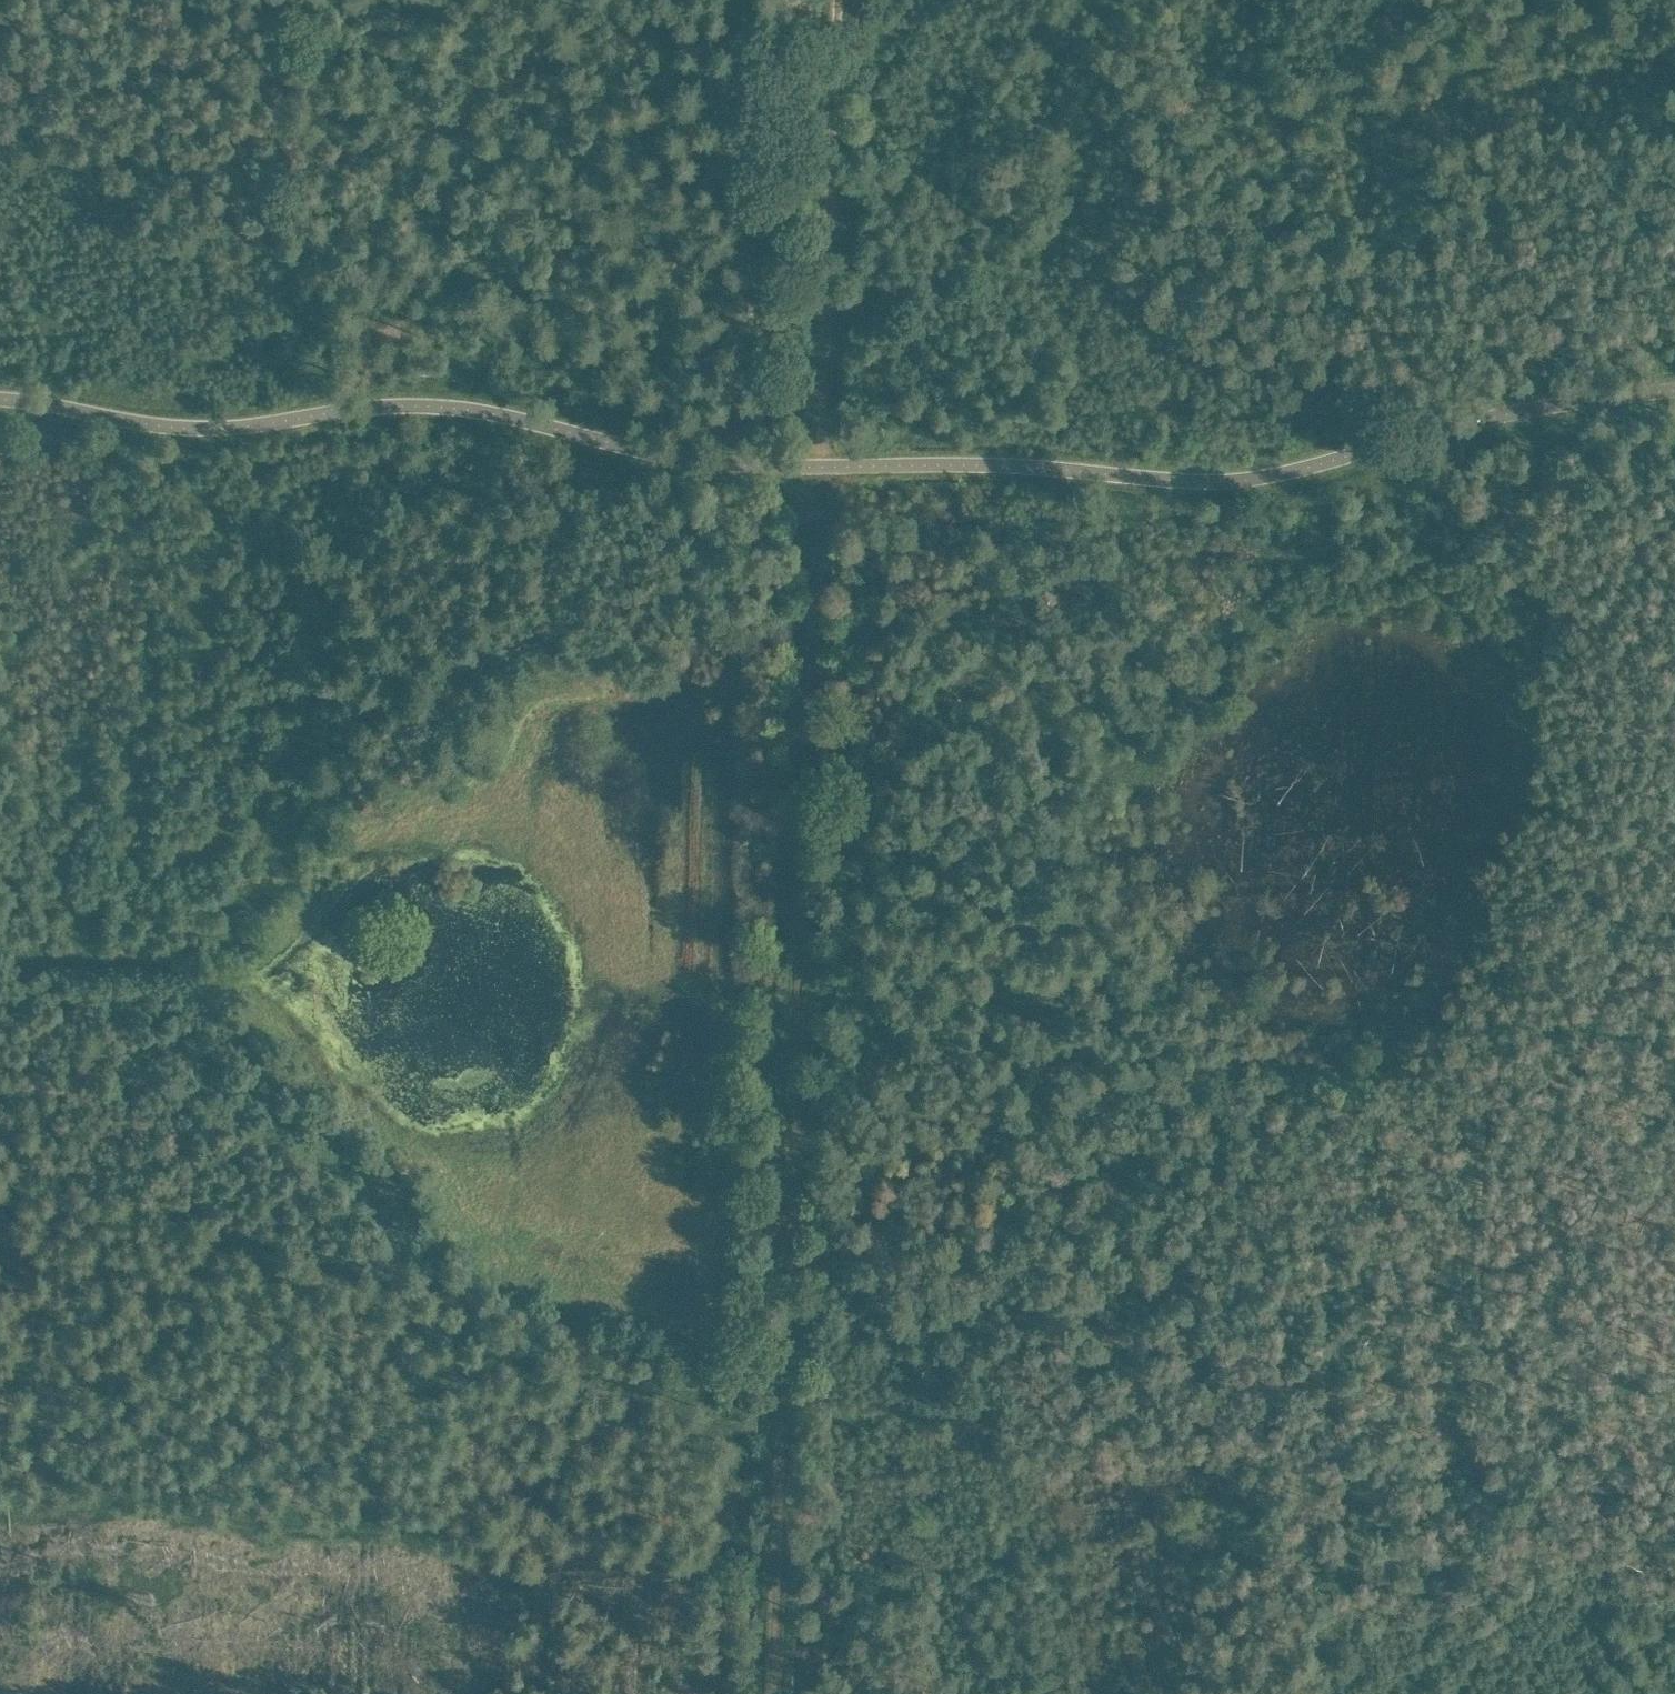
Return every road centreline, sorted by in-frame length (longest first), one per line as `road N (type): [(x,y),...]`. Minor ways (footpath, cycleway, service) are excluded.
road 1 (track): [(770,1693),(835,0)]

